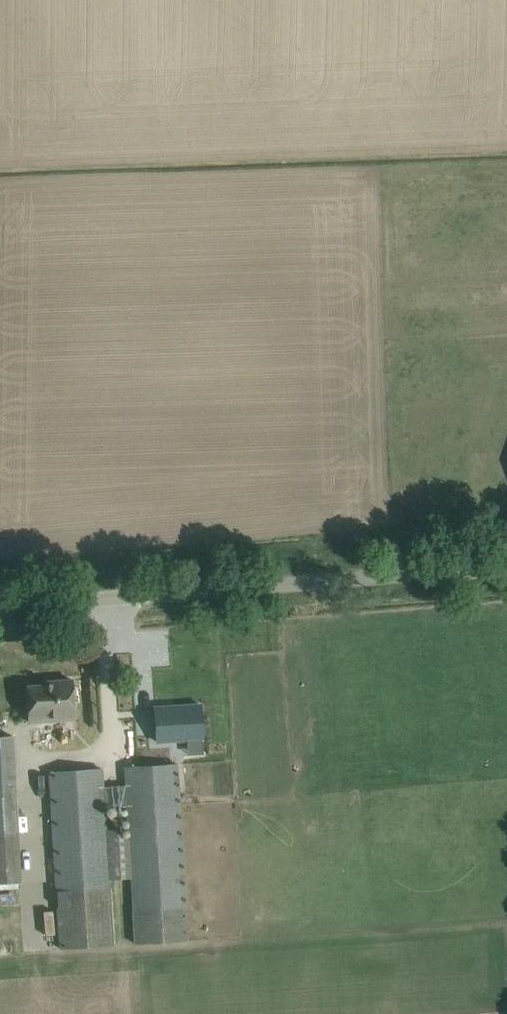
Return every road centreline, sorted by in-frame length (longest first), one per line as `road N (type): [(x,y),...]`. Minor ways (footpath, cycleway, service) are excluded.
road 1 (unclassified): [(0,608),(506,567)]

